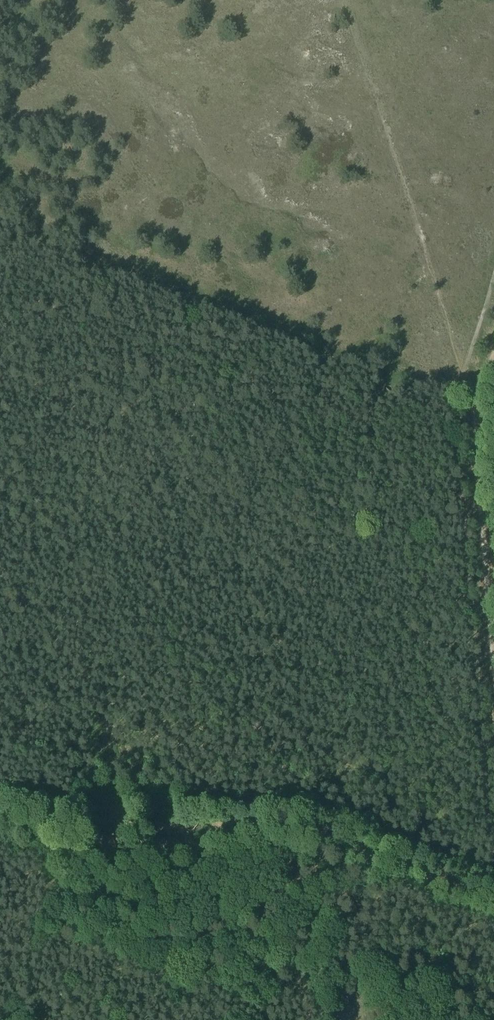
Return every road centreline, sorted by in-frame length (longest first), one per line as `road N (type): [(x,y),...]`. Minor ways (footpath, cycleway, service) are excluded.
road 1 (track): [(493,634),(474,412),(493,364)]

